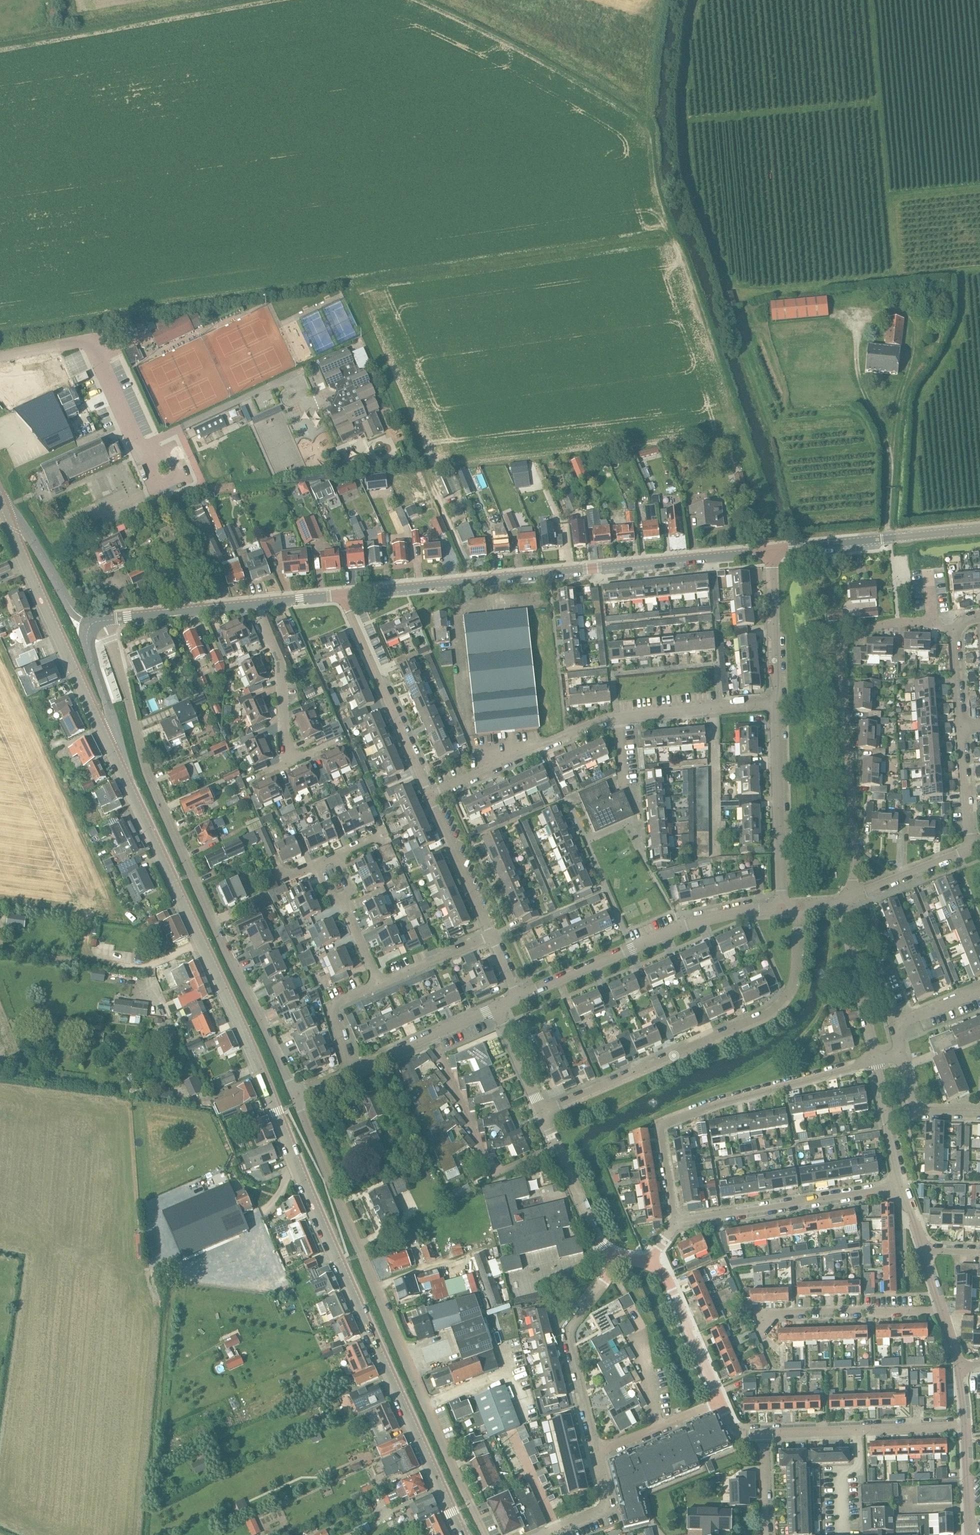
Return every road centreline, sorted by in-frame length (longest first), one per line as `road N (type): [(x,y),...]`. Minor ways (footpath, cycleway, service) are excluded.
road 1 (secondary): [(459,1530),(110,748)]
road 2 (unclassified): [(293,1095),(146,776),(101,619)]
road 3 (unclassified): [(484,1534),(293,1095)]
road 4 (tertiary): [(343,594),(772,550)]
road 5 (residential): [(850,898),(856,858),(841,647),(891,623),(955,632)]
road 6 (residential): [(542,1113),(776,1008),(794,980),(800,906)]
road 7 (residential): [(429,796),(605,720),(776,702)]
road 8 (residential): [(876,1060),(660,1124),(675,1223)]
road 9 (unclassified): [(517,998),(688,924),(781,908)]
road 10 (residential): [(170,482),(139,447),(89,339),(0,357)]
road 11 (track): [(446,520),(347,285)]
road 12 (secondary): [(110,748),(7,522)]
road 13 (residential): [(675,1223),(901,1187)]
road 14 (residential): [(557,1147),(494,1174),(432,1035)]
road 15 (unclassified): [(429,796),(343,594)]
road 16 (residential): [(595,1452),(568,1335),(616,1256)]
road 17 (tertiary): [(772,550),(979,529)]
road 18 (unclassified): [(781,908),(776,702)]
road 19 (residential): [(964,1426),(764,1433)]
road 20 (residential): [(762,1320),(779,1313),(940,1310)]
road 21 (residential): [(255,603),(281,663),(284,765)]
road 22 (unclassified): [(876,1060),(841,902)]
road 23 (residential): [(720,1401),(668,1281),(649,1264)]
road 24 (tertiary): [(101,619),(255,603)]
road 25 (unclassified): [(491,935),(429,796)]
road 26 (unclassified): [(776,702),(772,550)]
road 27 (tertiary): [(91,625),(70,606),(23,527),(7,522)]
road 28 (residential): [(595,1452),(720,1401)]
road 29 (track): [(0,898),(82,911),(83,962)]
road 30 (unclassified): [(901,1187),(876,1060)]
road 31 (unclassified): [(850,898),(970,850)]
road 32 (tertiary): [(110,748),(116,729),(89,649),(91,625)]
road 33 (residential): [(544,1534),(609,1507),(595,1452)]
road 34 (residential): [(979,1114),(913,1113),(901,1055)]
road 35 (residential): [(616,1256),(595,1233),(557,1147)]
road 36 (residential): [(960,727),(970,850)]
road 37 (residential): [(379,984),(491,935)]
road 38 (residential): [(350,1071),(332,1004),(379,984)]

